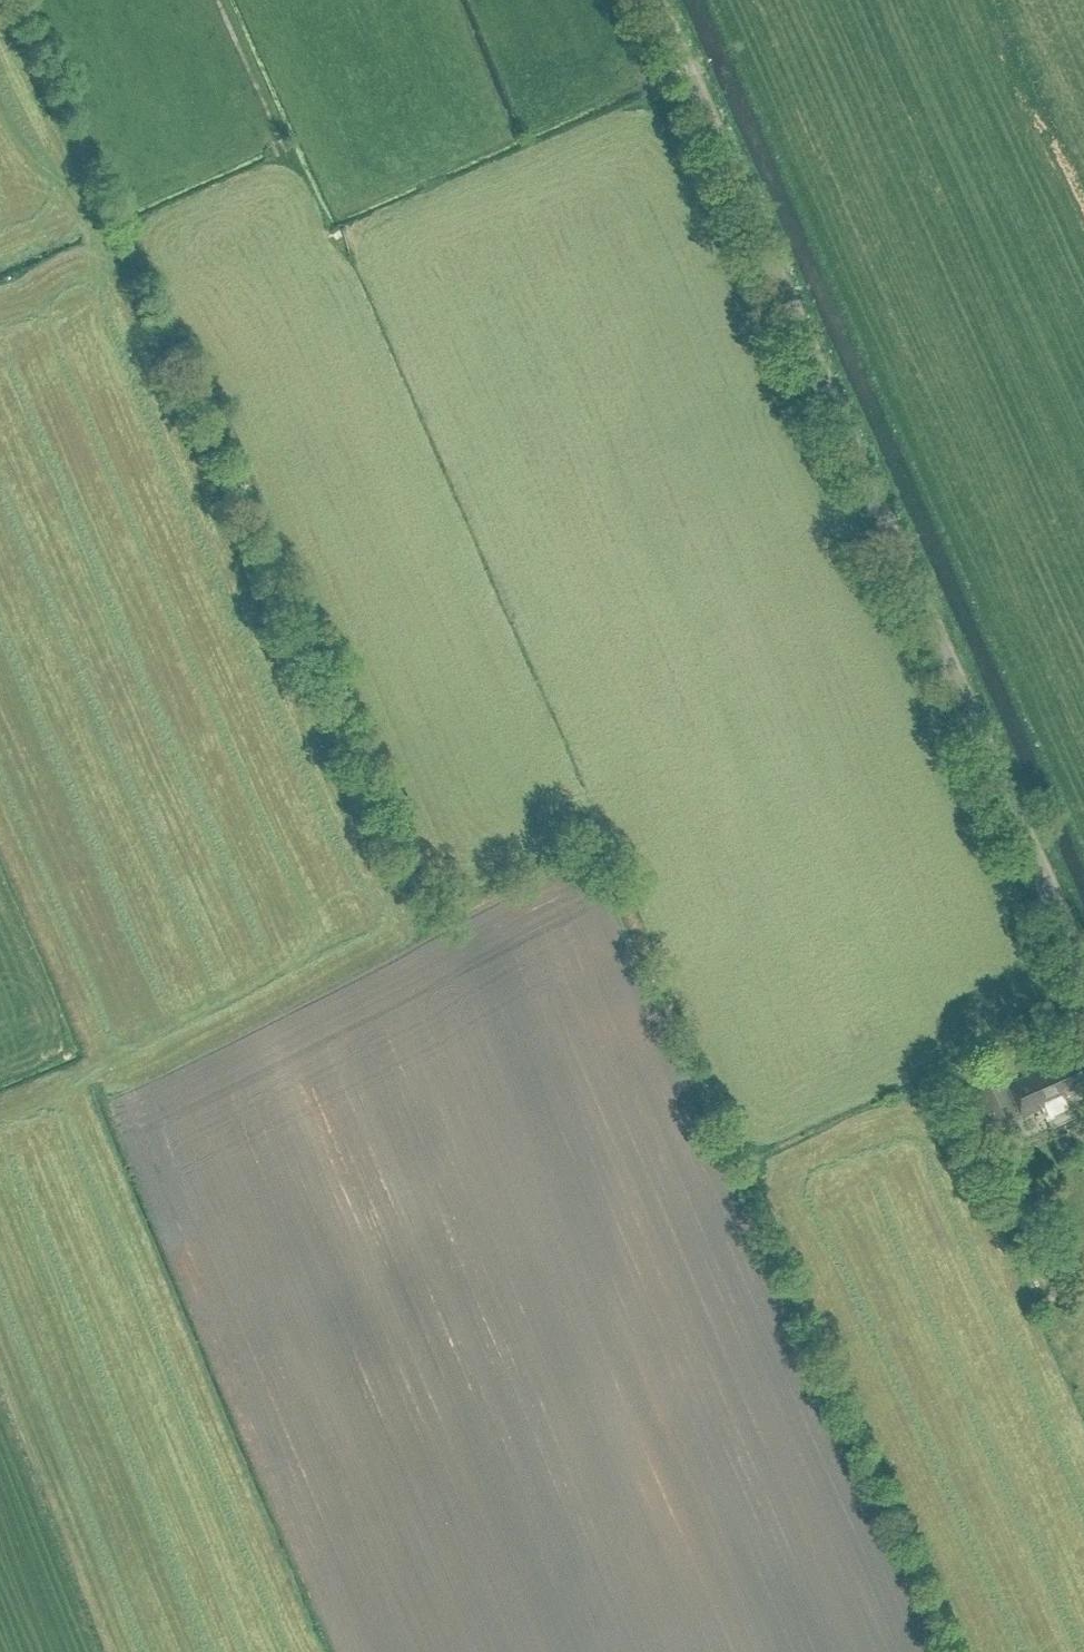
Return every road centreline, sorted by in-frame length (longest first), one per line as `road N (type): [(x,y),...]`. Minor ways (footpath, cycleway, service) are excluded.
road 1 (unclassified): [(1083,967),(655,0)]

